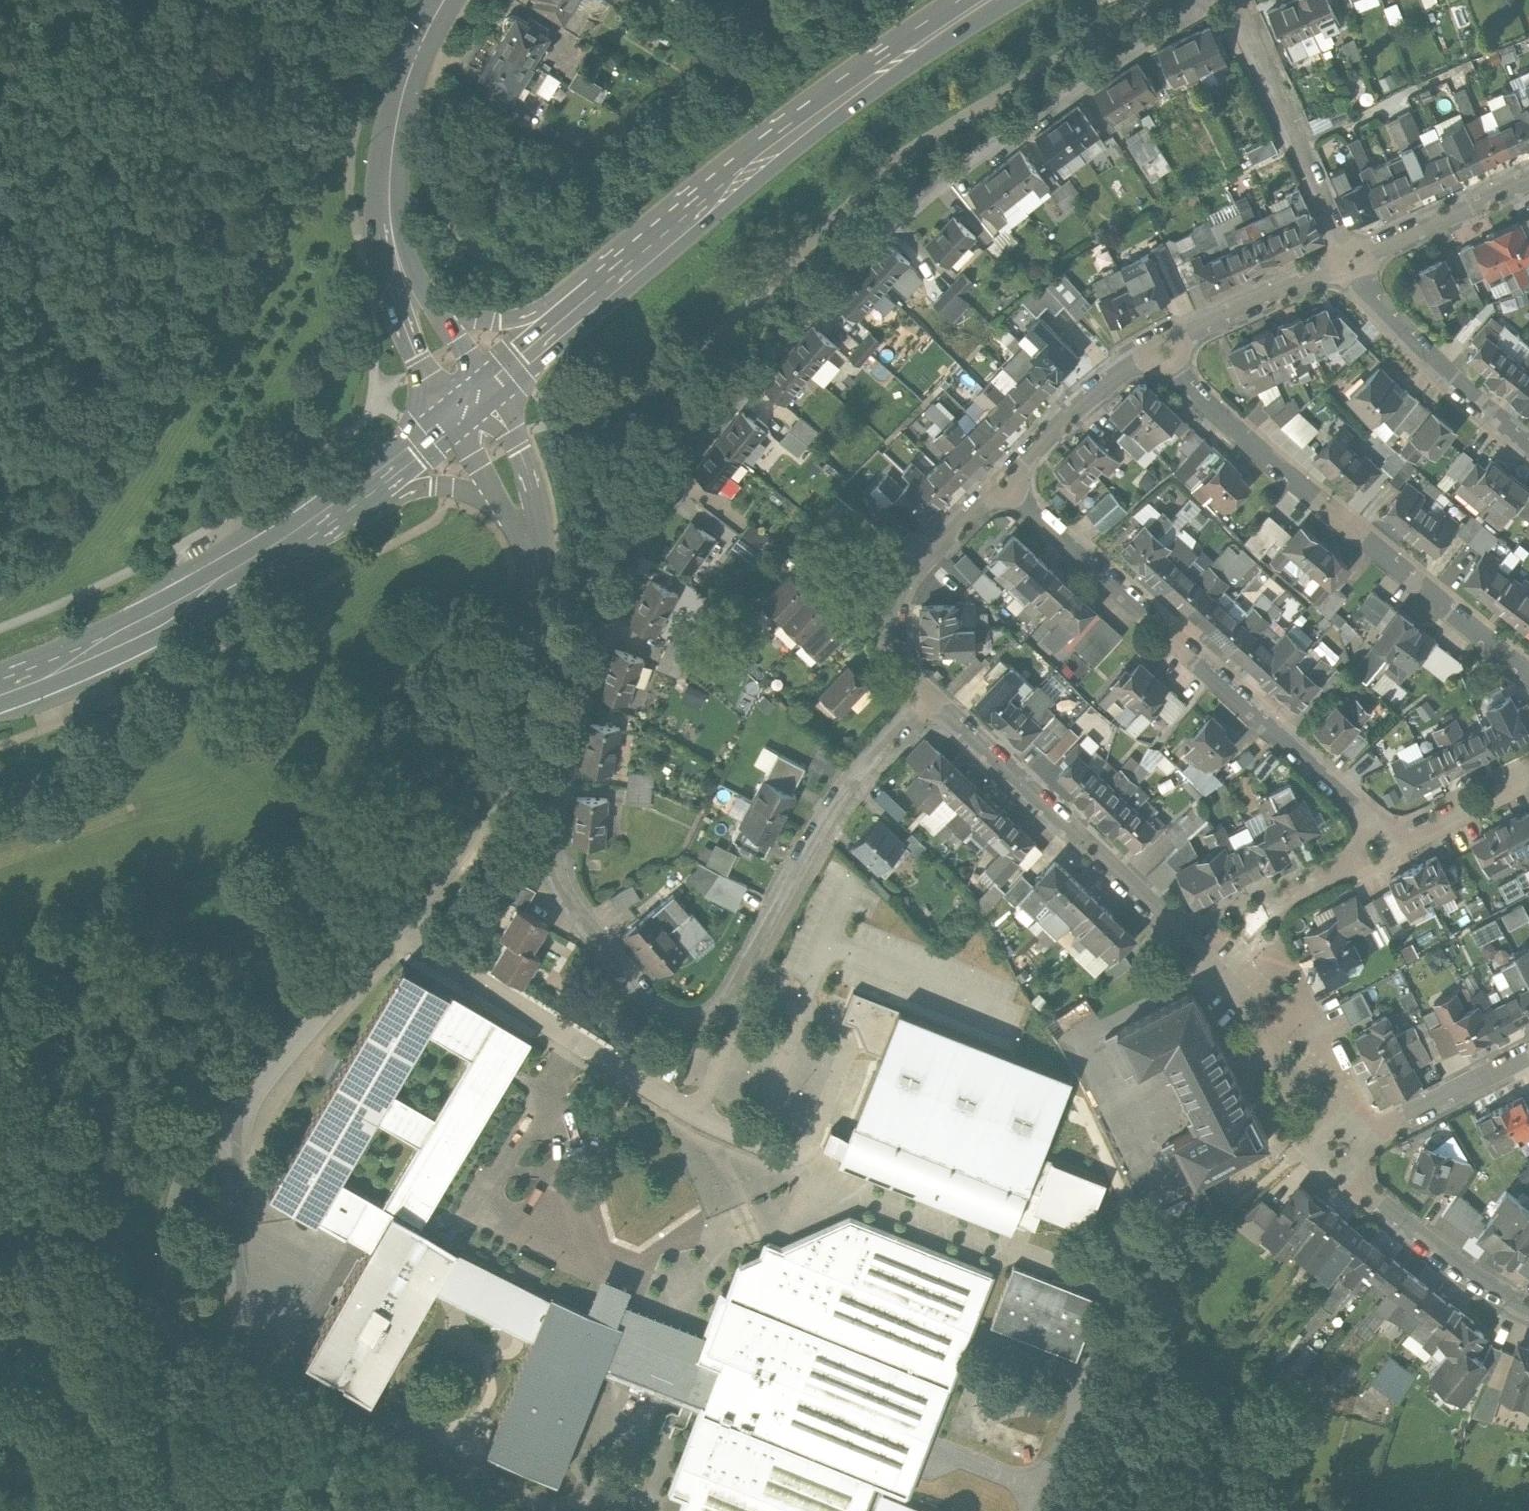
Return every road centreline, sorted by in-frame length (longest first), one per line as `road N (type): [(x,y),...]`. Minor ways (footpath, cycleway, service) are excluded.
road 1 (residential): [(1217,0),(1030,113),(917,198),(760,362),(678,466),(598,643),(554,807),(552,855),(562,889),(660,999),(713,1006),(732,989),(844,790),(932,697)]
road 2 (unclassified): [(540,631),(510,777),(481,831),(232,1111),(178,1197),(167,1267),(177,1339),(226,1392),(368,1504)]
road 3 (residential): [(1332,1146),(1208,964),(932,697)]
road 4 (residential): [(1005,482),(1391,827)]
road 5 (residential): [(1158,359),(1528,679)]
road 6 (primary): [(632,272),(897,60),(990,0)]
road 7 (primary): [(0,689),(185,619),(322,525)]
road 8 (secondary): [(393,145),(381,192),(382,258),(405,330),(452,422)]
road 9 (residential): [(932,697),(883,642),(883,601),(892,577),(1005,482)]
road 10 (residential): [(1528,433),(1365,288),(1346,252)]
road 11 (residential): [(1528,1300),(1492,1282),(1332,1146)]
road 12 (unclassified): [(540,631),(540,517),(488,393)]
road 13 (residential): [(1528,1048),(1332,1146)]
road 14 (residential): [(1158,359),(1346,252)]
road 15 (secondary): [(632,272),(527,319),(485,324),(437,311)]
road 16 (residential): [(1346,252),(1528,172)]
road 17 (residential): [(1005,482),(1158,359)]
road 18 (primary): [(488,393),(632,272)]
road 19 (unclassified): [(322,525),(418,491),(445,490),(500,506)]
road 20 (secondary): [(437,311),(407,250),(393,145)]
road 21 (primary): [(322,525),(452,422)]
road 22 (residential): [(1298,145),(1233,0)]
road 23 (secondary): [(393,145),(413,64),(445,0)]
road 24 (residential): [(1528,763),(1391,827)]
road 25 (residential): [(1391,827),(1277,904)]
road 26 (unclassified): [(500,506),(526,566),(540,631)]

